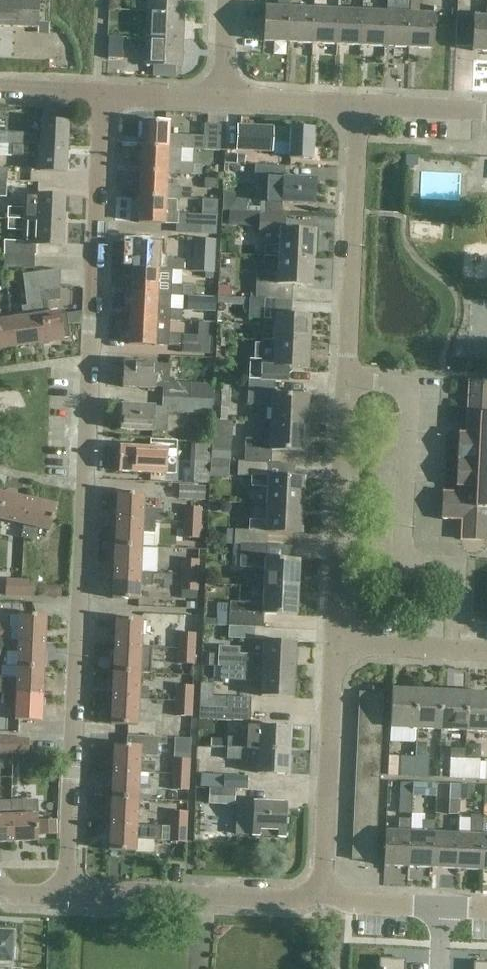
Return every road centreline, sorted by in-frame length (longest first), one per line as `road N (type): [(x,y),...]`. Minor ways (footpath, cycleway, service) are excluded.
road 1 (residential): [(66,894),(102,94)]
road 2 (residential): [(333,646),(355,102)]
road 3 (residential): [(66,894),(322,901)]
road 4 (residential): [(322,901),(333,646)]
road 5 (residential): [(333,646),(486,650)]
road 6 (residential): [(355,102),(486,111)]
road 7 (residential): [(225,98),(355,102)]
road 8 (residential): [(102,94),(225,98)]

